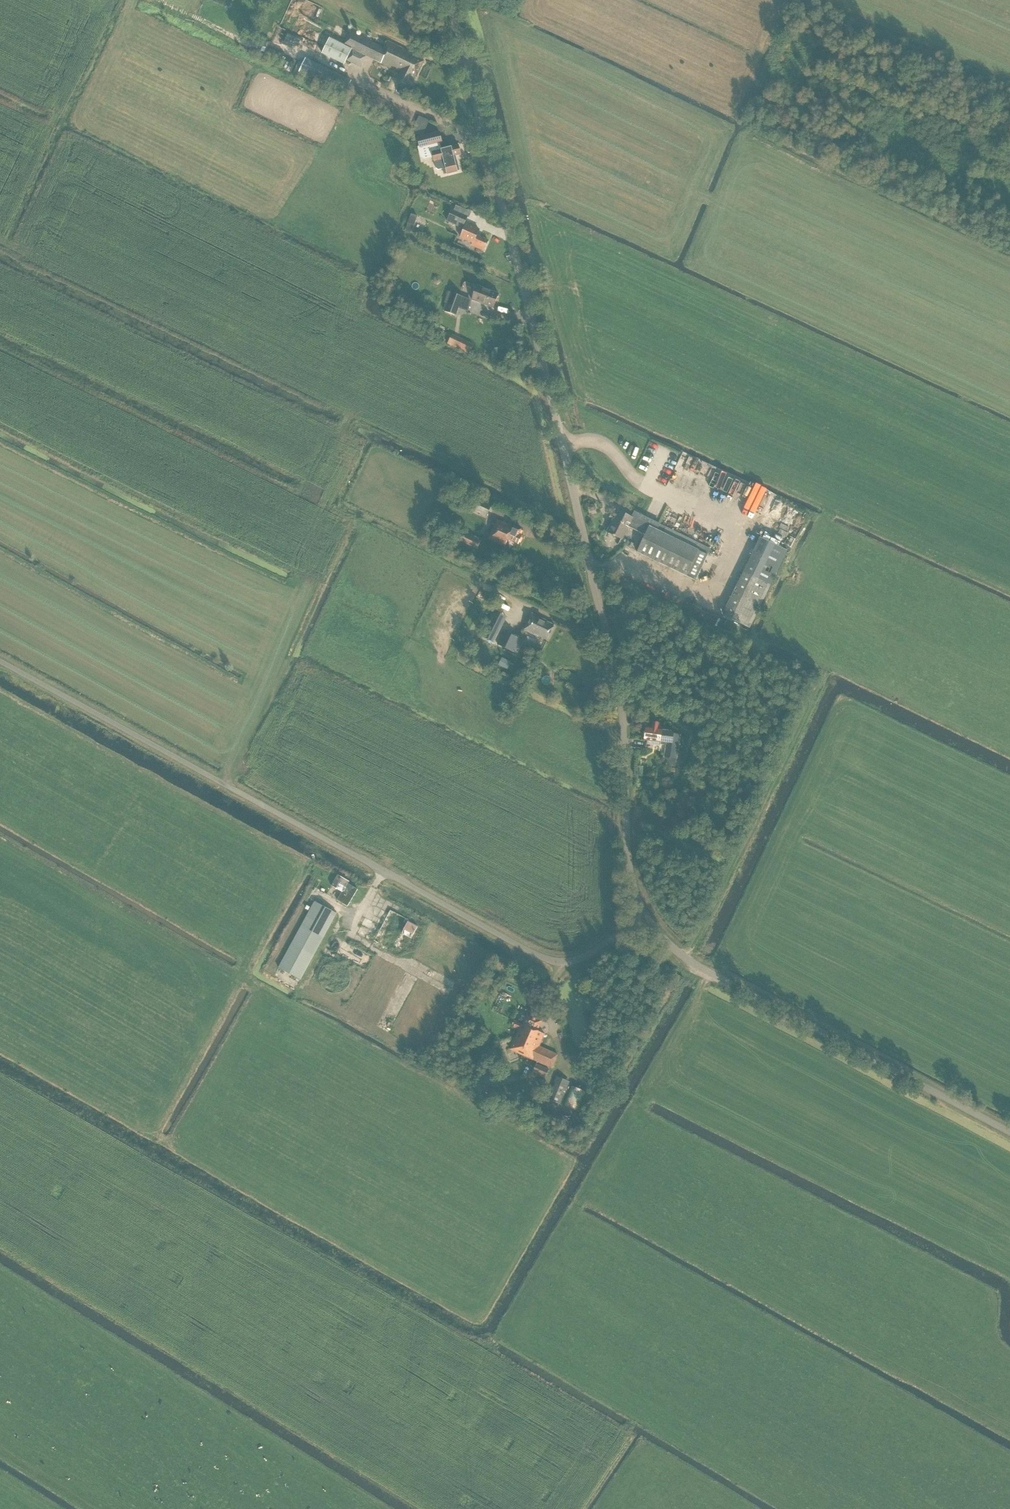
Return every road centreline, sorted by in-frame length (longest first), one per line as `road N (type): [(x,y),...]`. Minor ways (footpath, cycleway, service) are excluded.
road 1 (unclassified): [(645,916),(633,886),(616,678),(449,0)]
road 2 (unclassified): [(645,916),(583,961),(555,961),(0,662)]
road 3 (unclassified): [(1009,1135),(681,955),(645,916)]

